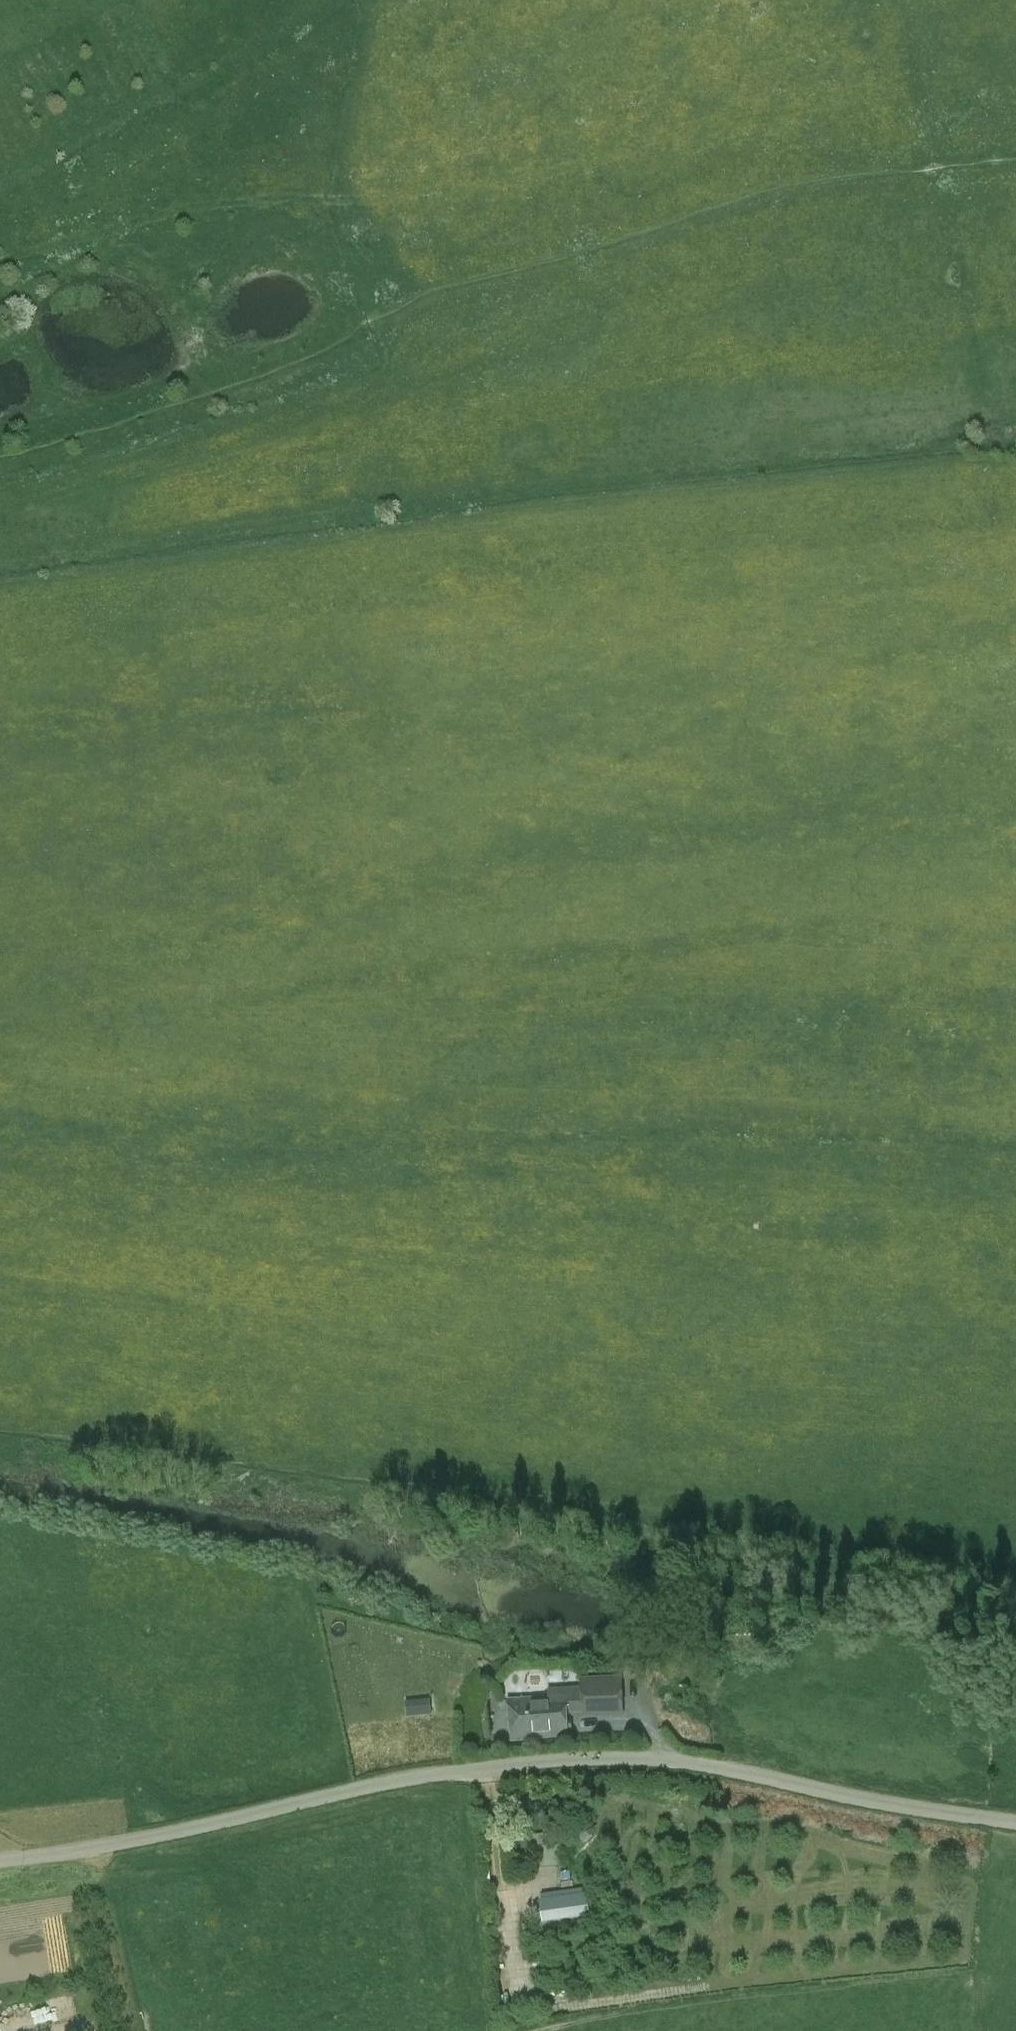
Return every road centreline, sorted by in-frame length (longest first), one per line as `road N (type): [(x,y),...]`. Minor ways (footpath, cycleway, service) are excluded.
road 1 (unclassified): [(1015,1821),(615,1756),(543,1760),(99,1850),(0,1859)]

